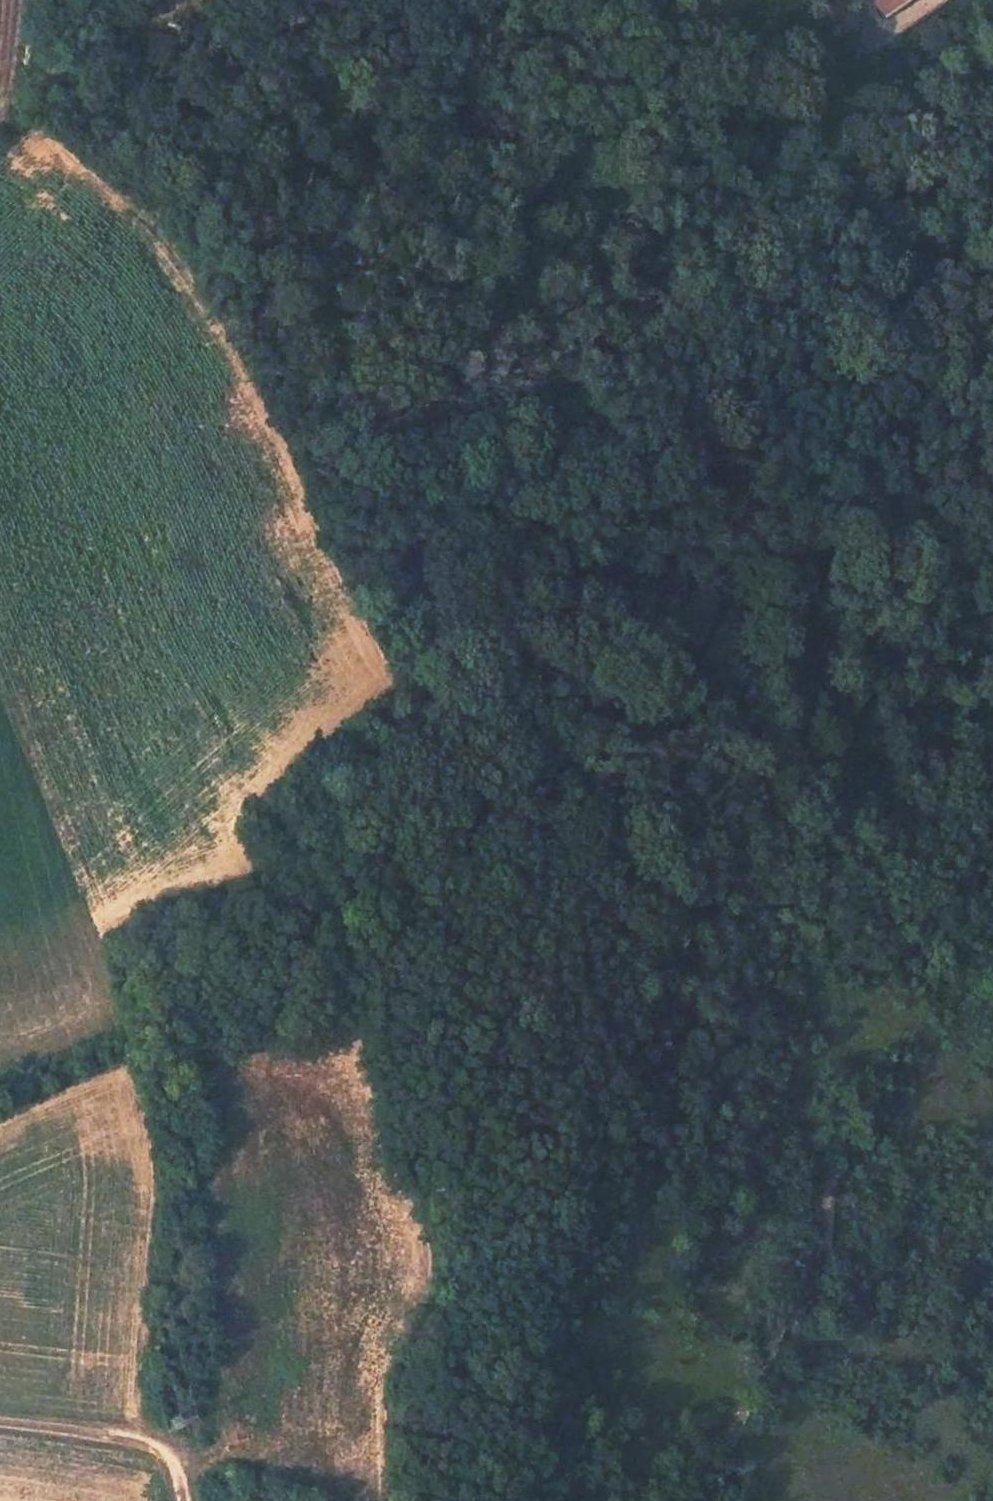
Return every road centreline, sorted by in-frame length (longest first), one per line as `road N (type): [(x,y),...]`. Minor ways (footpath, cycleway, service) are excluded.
road 1 (unclassified): [(992,77),(885,98),(805,123),(743,117)]
road 2 (track): [(207,1500),(189,1456),(154,1439),(0,1421)]

